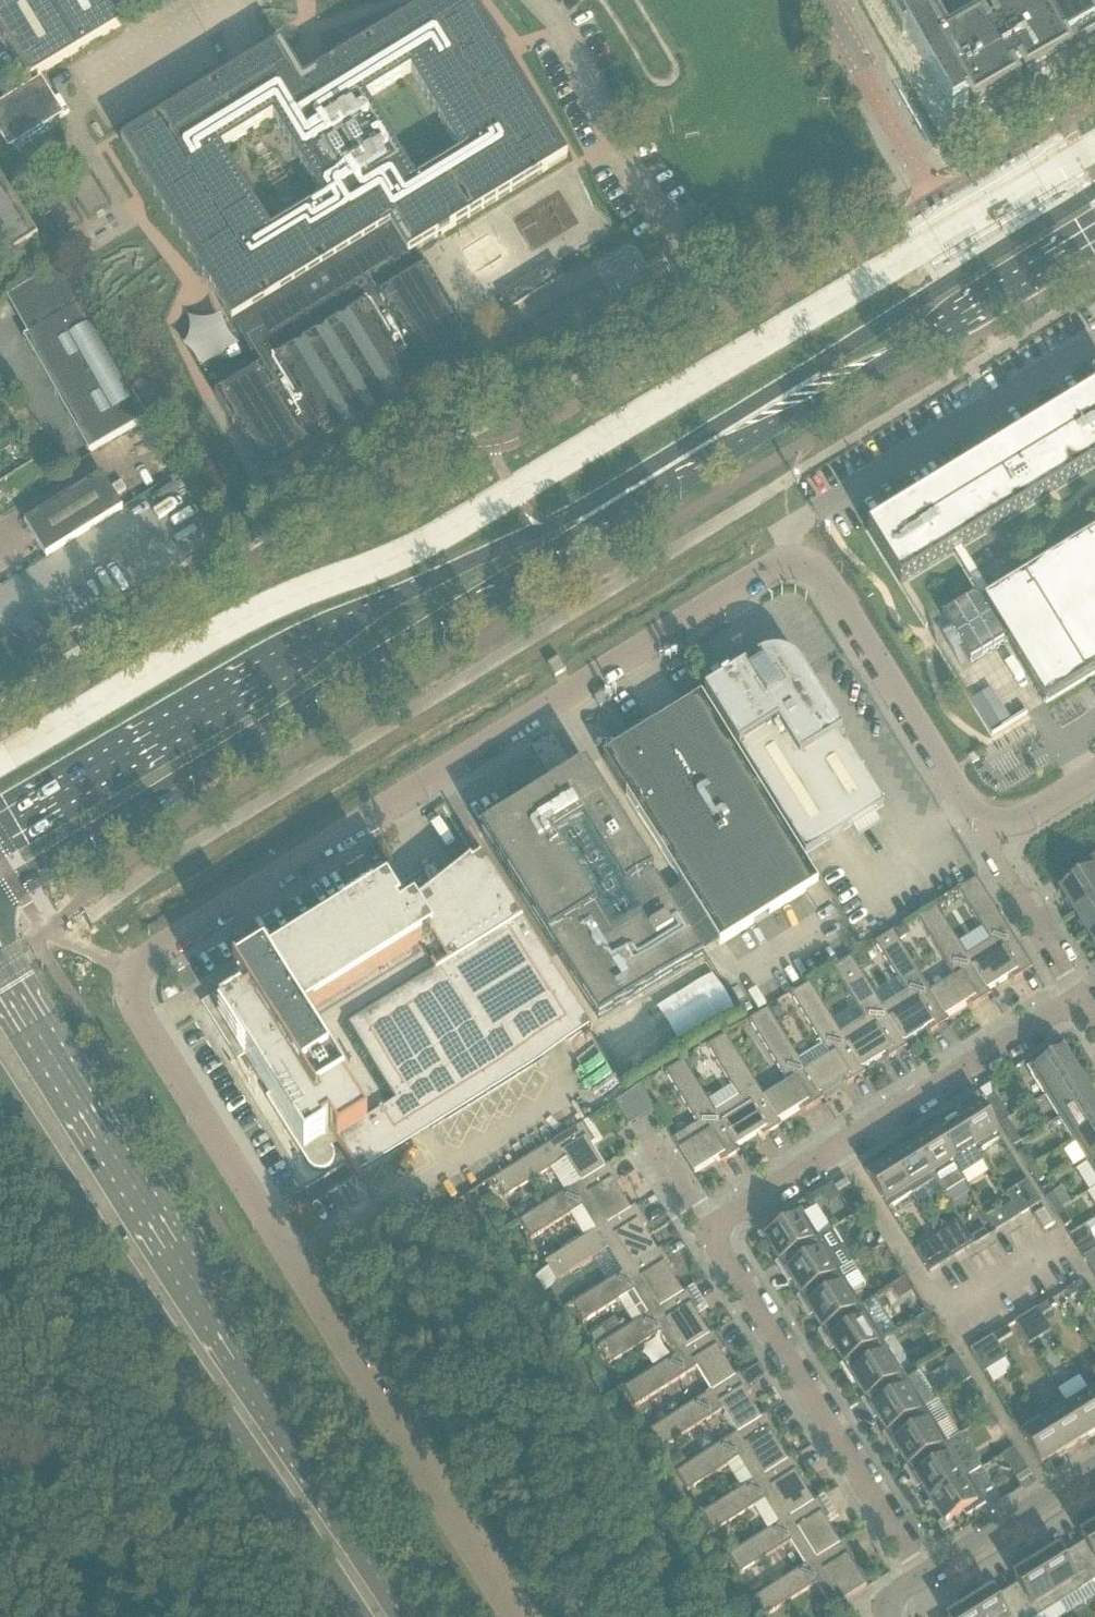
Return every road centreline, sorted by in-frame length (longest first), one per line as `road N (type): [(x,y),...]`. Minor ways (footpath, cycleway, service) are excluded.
road 1 (unclassified): [(514,1616),(135,1005),(133,974),(153,952),(793,562)]
road 2 (secondary): [(0,893),(1094,228)]
road 3 (secondary): [(1094,191),(571,513),(358,615),(0,829)]
road 4 (residential): [(921,1581),(702,1230),(1081,990)]
road 5 (primary): [(404,1616),(0,972)]
road 6 (primary): [(0,1086),(351,1616)]
road 7 (residential): [(1094,776),(1017,824),(999,827),(967,810),(815,570),(793,562)]
road 8 (residential): [(1094,1468),(921,1581)]
road 9 (residential): [(1081,990),(1005,869)]

